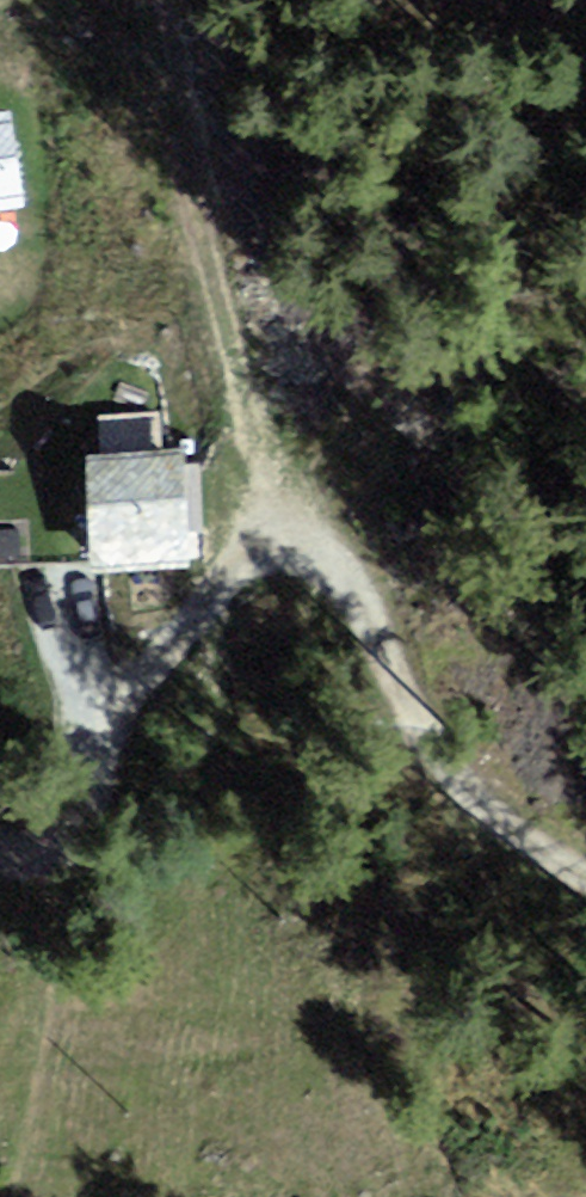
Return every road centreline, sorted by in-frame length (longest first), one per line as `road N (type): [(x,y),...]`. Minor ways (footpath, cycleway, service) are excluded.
road 1 (track): [(0,861),(55,858),(104,799),(108,718),(257,548),(298,546),(343,596),(446,769),(509,826),(585,871)]
road 2 (track): [(257,548),(250,428),(197,246),(150,0)]

